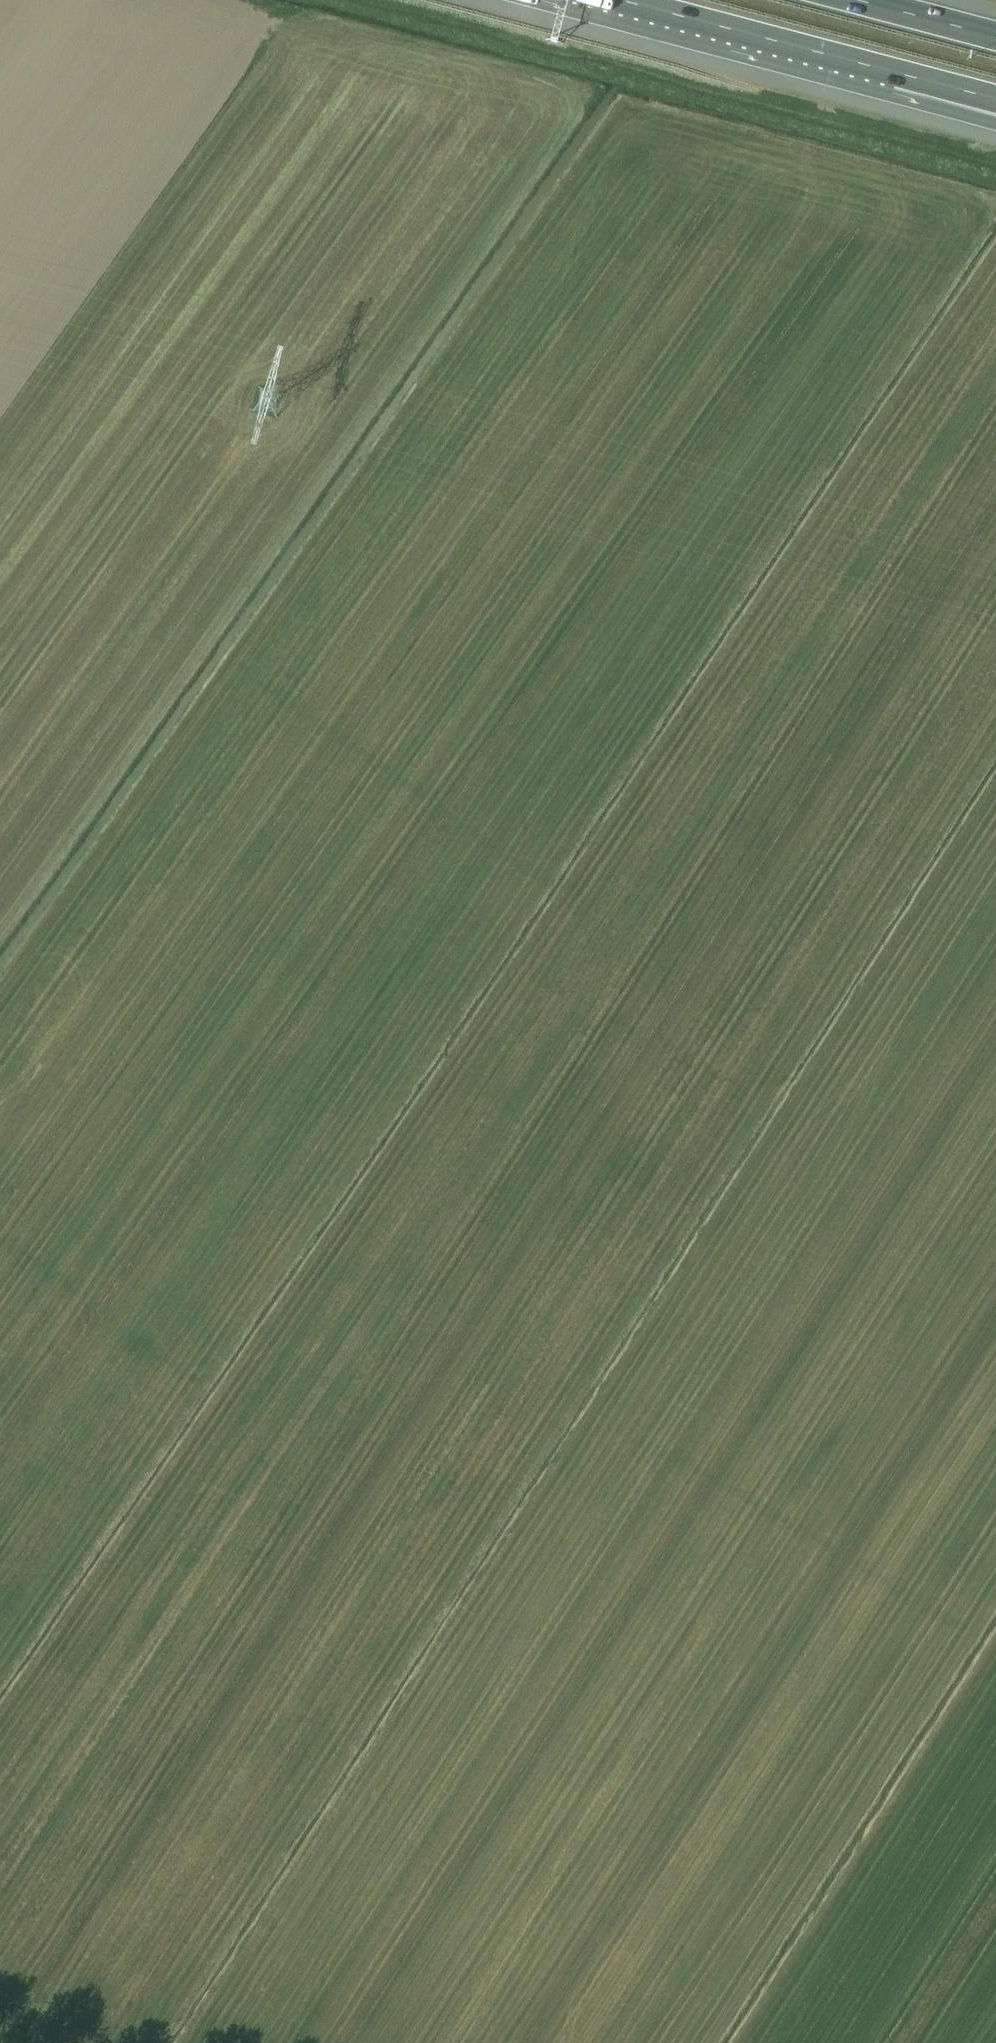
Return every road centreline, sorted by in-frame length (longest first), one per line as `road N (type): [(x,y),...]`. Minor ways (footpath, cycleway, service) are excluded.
road 1 (motorway): [(618,0),(896,74)]
road 2 (motorway): [(995,39),(848,0)]

